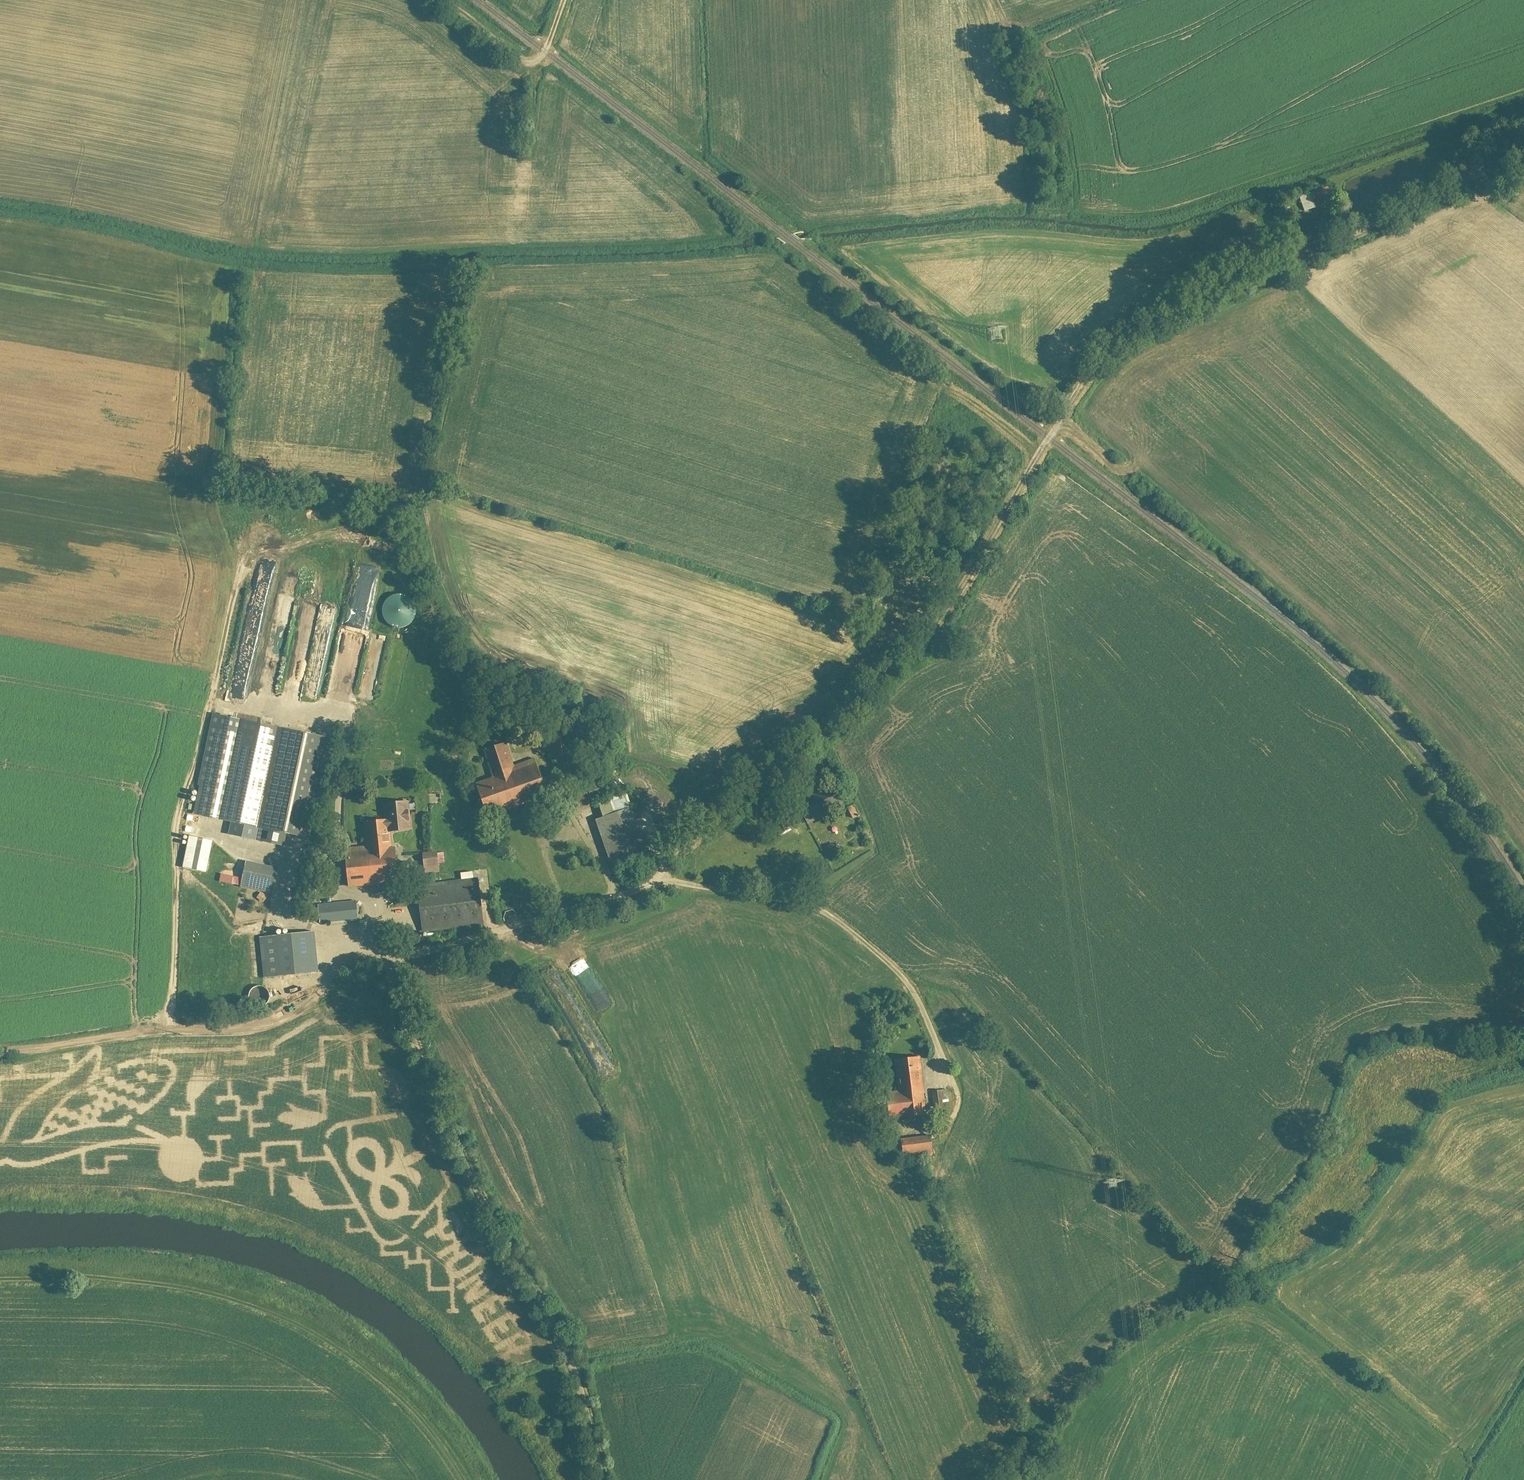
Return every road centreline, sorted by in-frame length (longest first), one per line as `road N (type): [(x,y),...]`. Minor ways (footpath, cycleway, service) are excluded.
road 1 (unclassified): [(602,1479),(564,1349),(477,1189),(391,976),(403,955),(429,944),(657,879)]
road 2 (unclassified): [(657,879),(896,668),(946,613),(1047,439)]
road 3 (track): [(1047,439),(1106,354),(1523,155)]
road 4 (unclassified): [(657,879),(790,902),(892,965),(955,1077)]
road 5 (track): [(561,0),(537,64),(527,166)]

